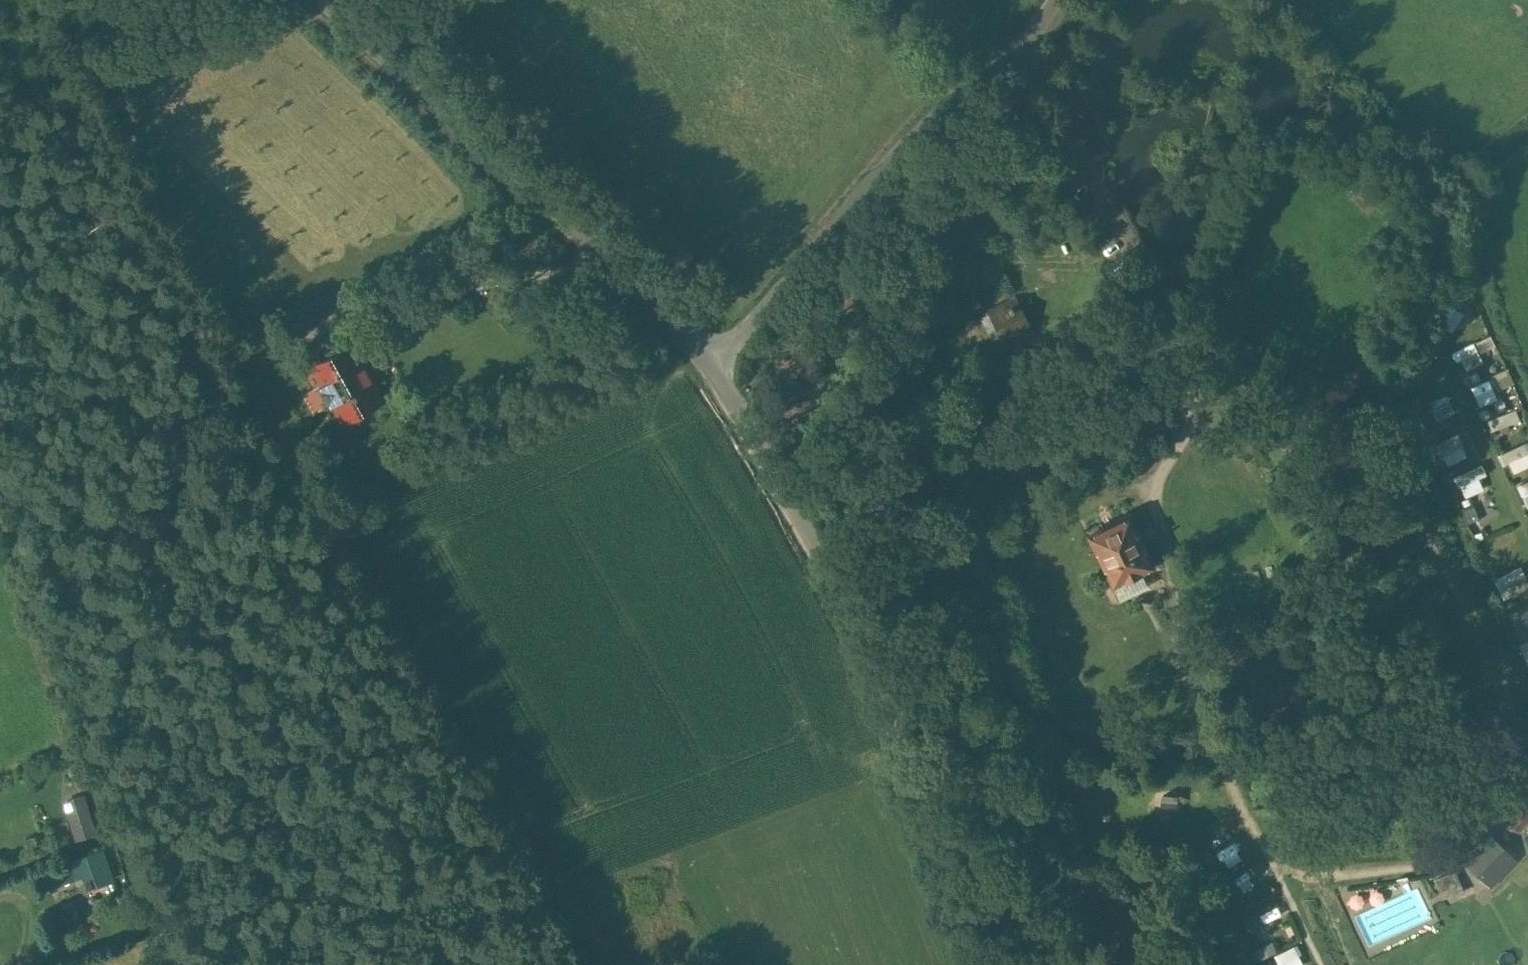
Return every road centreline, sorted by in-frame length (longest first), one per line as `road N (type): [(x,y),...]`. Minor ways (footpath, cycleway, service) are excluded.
road 1 (unclassified): [(712,364),(851,615),(993,964)]
road 2 (unclassified): [(327,0),(712,364)]
road 3 (unclassified): [(712,364),(903,147),(1057,0)]

